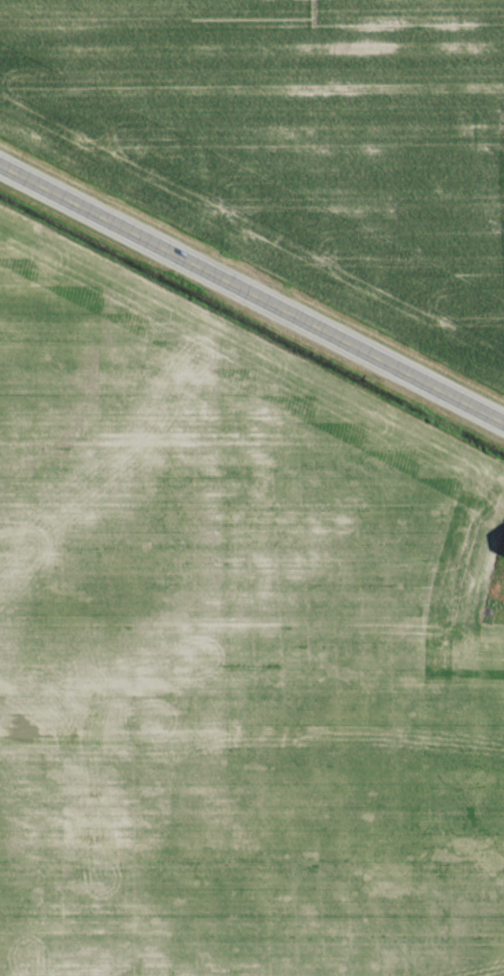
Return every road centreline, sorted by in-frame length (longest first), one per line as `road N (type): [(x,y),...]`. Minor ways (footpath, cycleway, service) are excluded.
road 1 (trunk): [(503,413),(0,155)]

